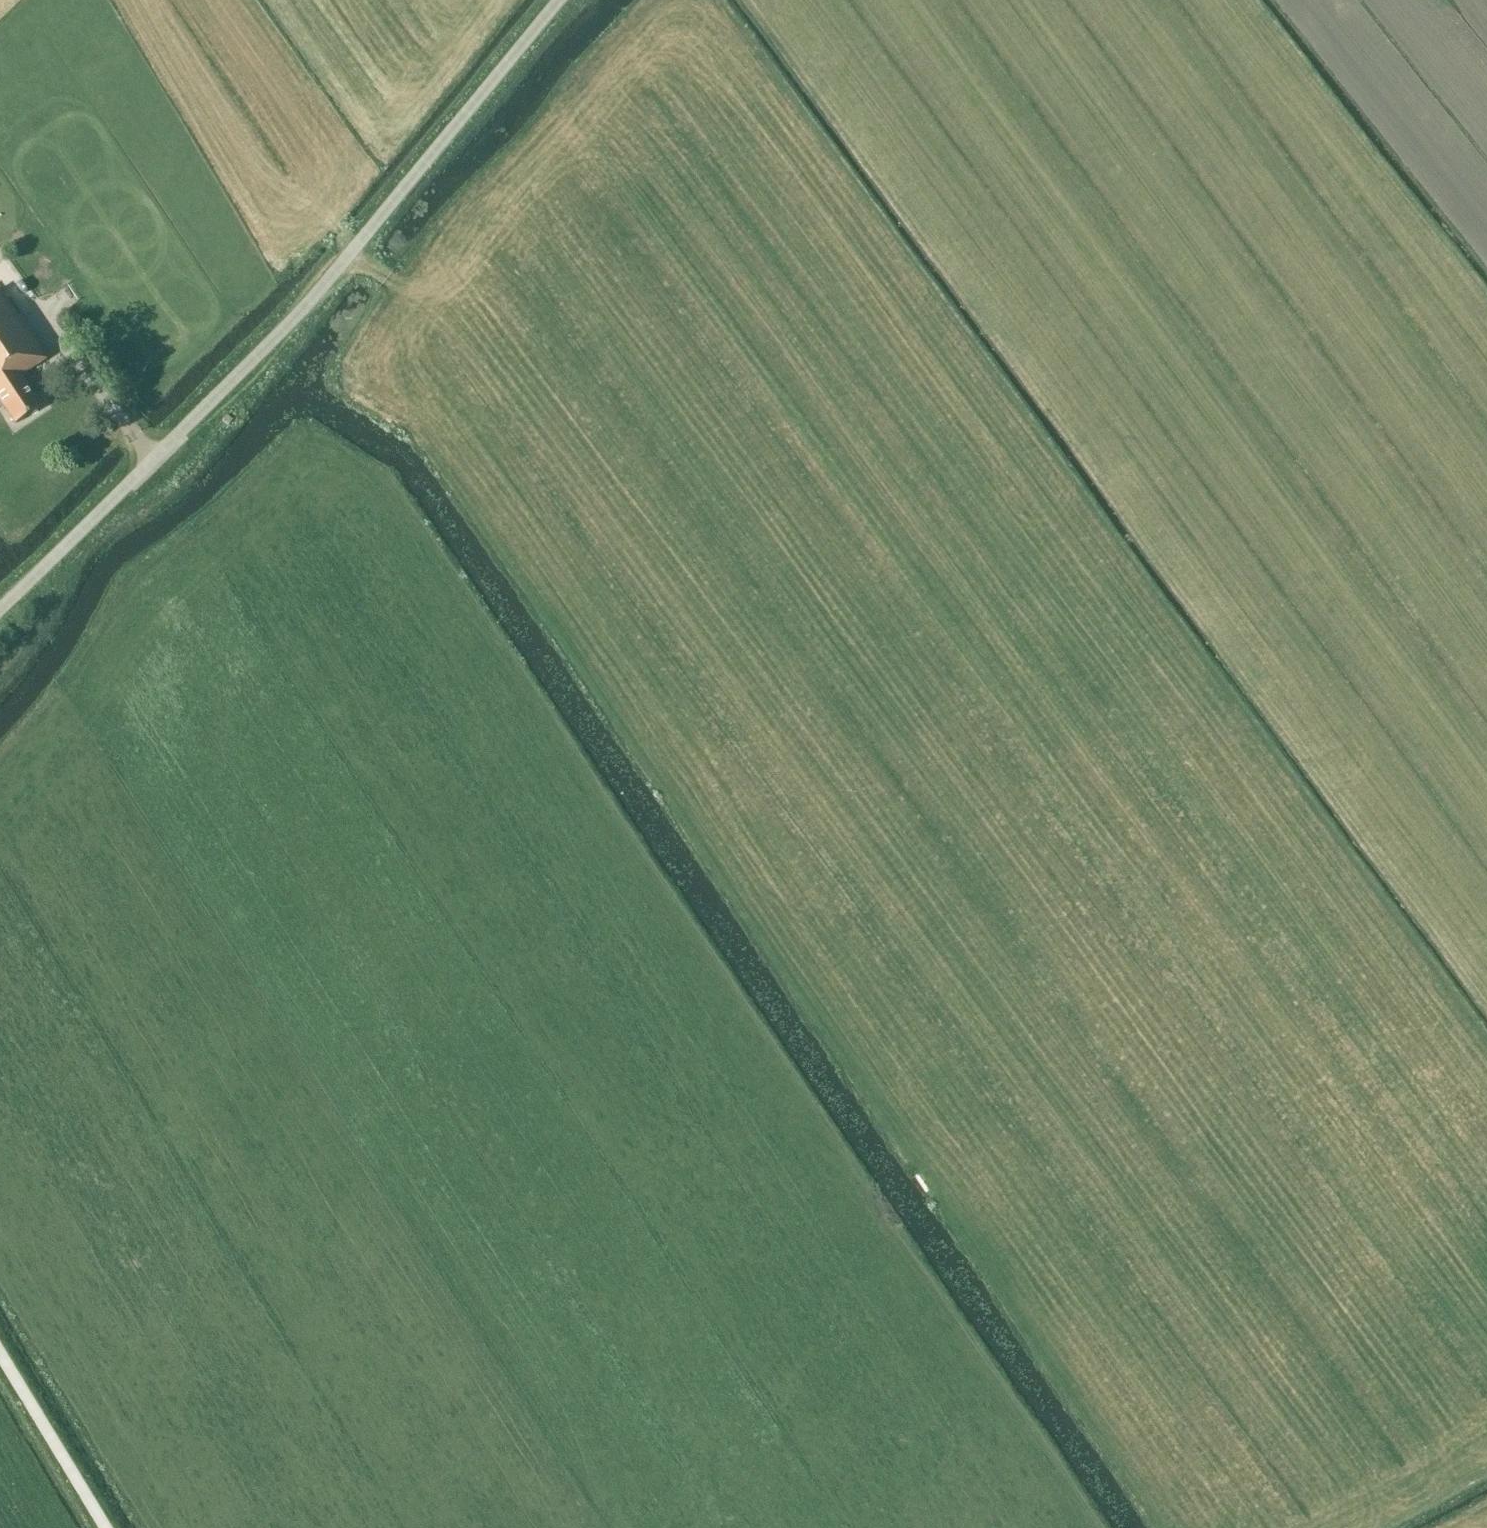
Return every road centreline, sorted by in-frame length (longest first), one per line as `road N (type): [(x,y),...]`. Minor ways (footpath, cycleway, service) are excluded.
road 1 (unclassified): [(0,605),(305,305),(560,0)]
road 2 (unclassified): [(102,1527),(0,1358)]

